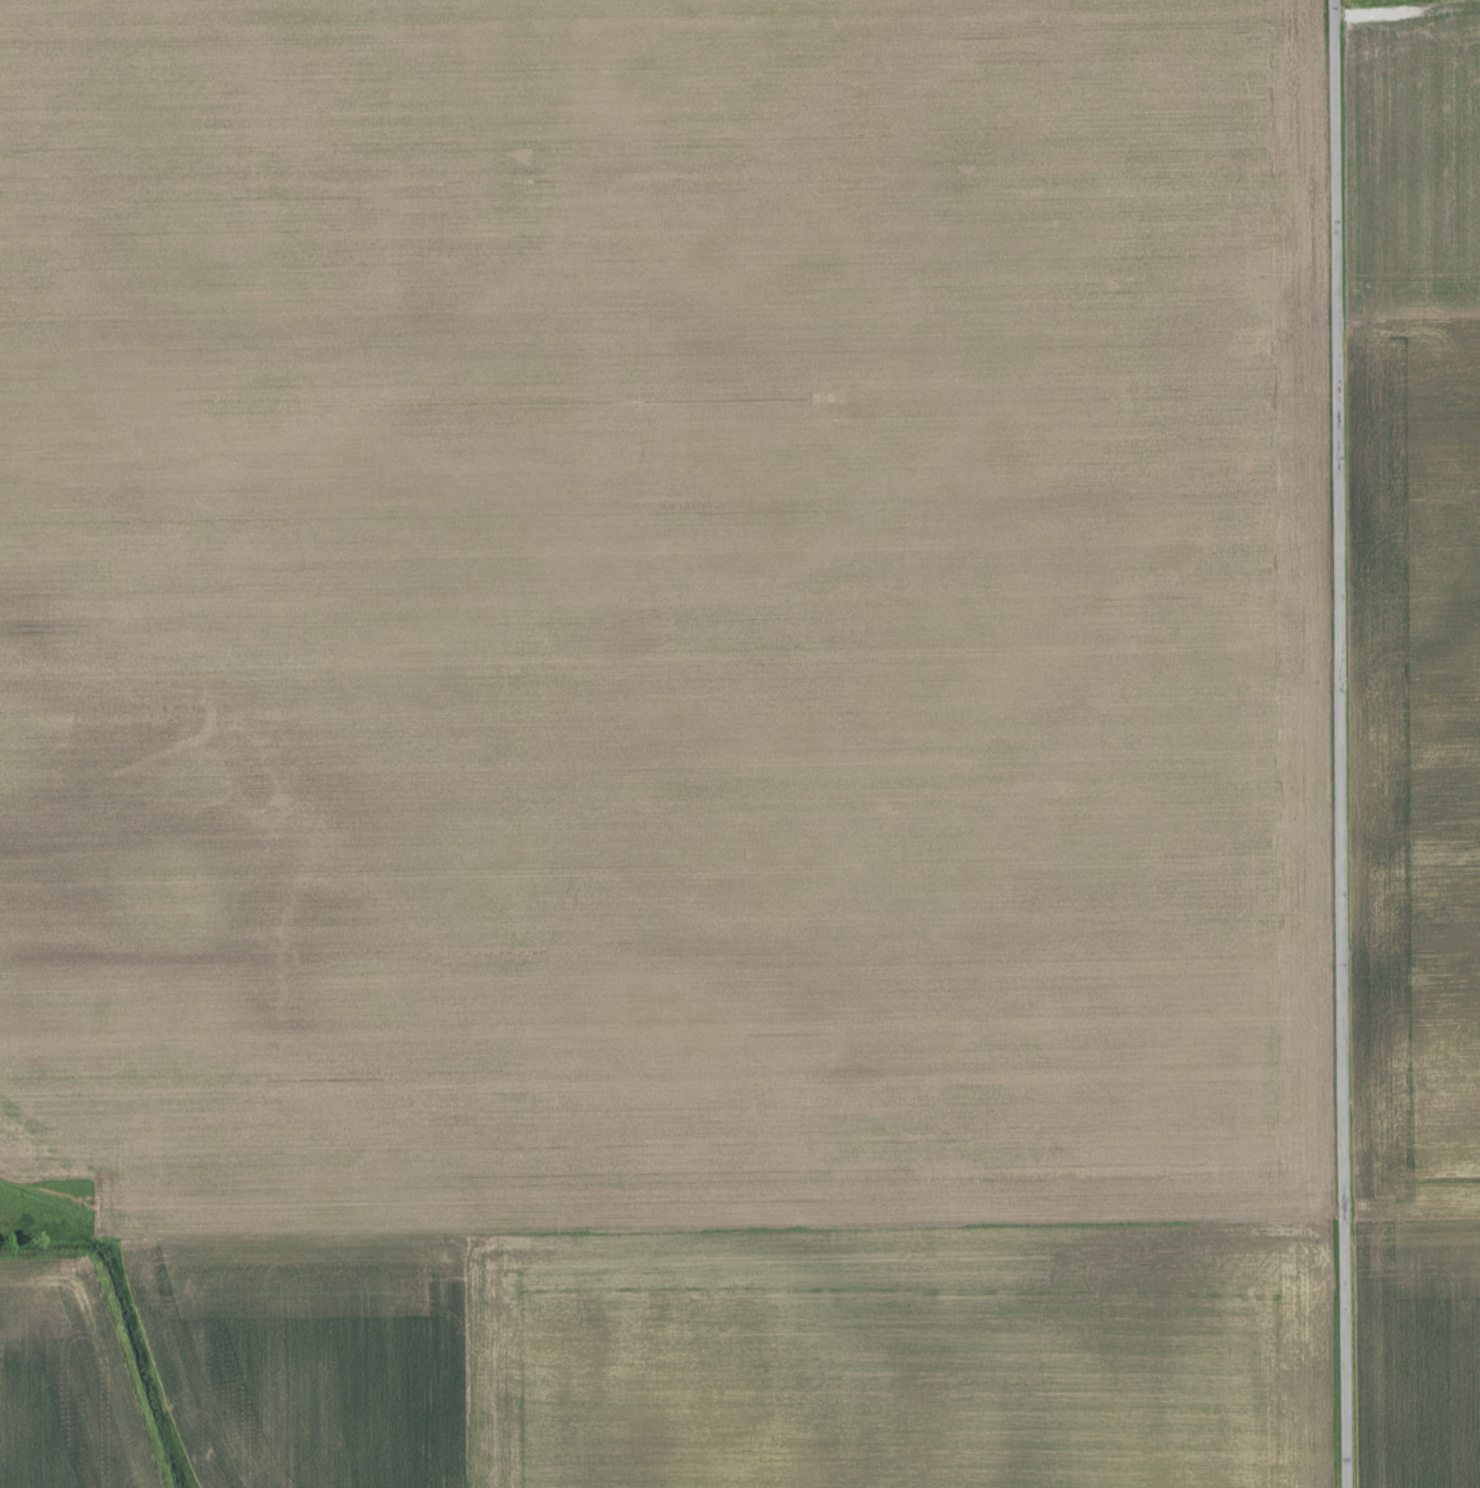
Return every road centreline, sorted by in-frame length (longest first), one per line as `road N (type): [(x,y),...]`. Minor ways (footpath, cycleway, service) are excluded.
road 1 (residential): [(1351,1487),(1337,0)]

